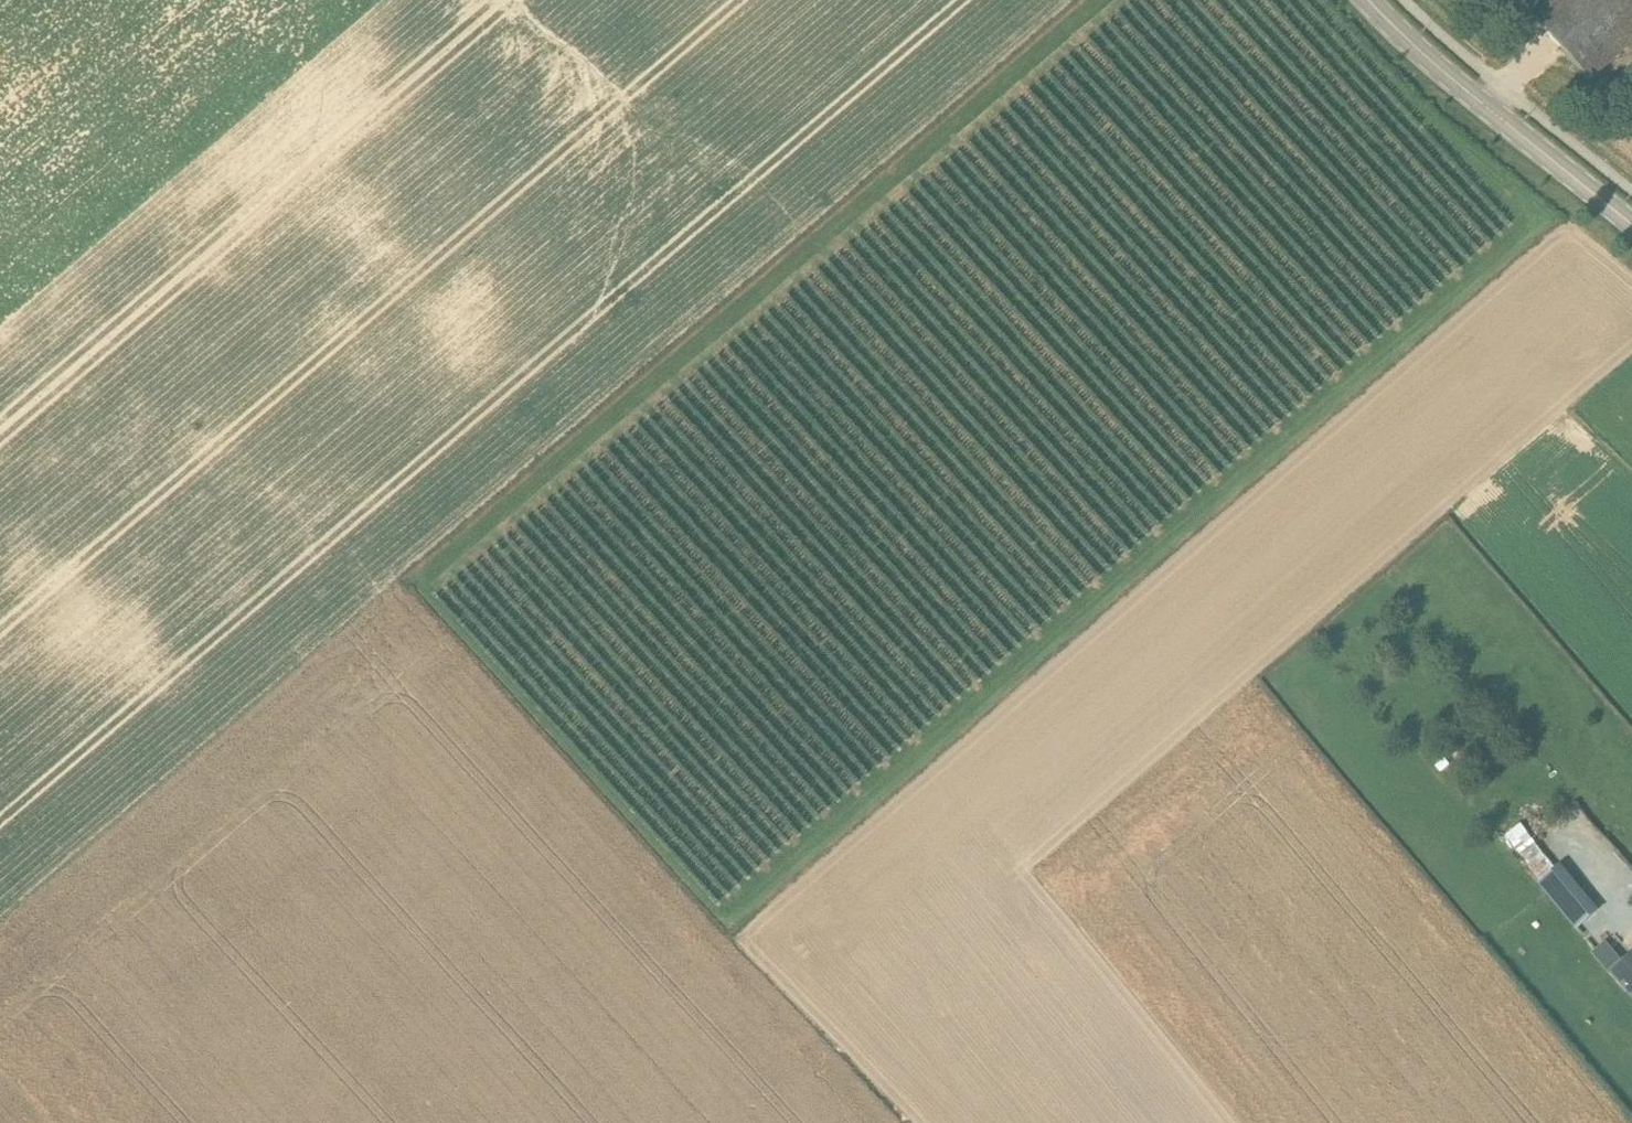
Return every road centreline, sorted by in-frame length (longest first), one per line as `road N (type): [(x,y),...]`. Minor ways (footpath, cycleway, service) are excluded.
road 1 (tertiary): [(1631,224),(1368,0)]

